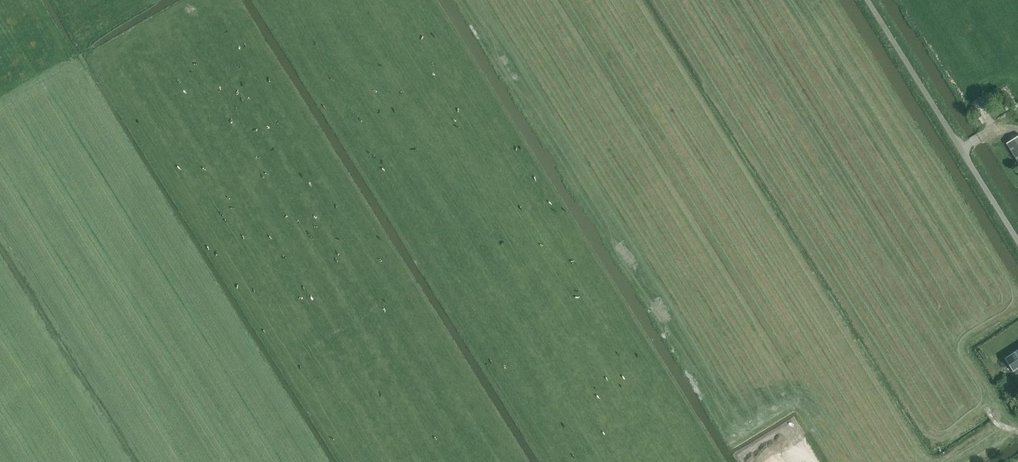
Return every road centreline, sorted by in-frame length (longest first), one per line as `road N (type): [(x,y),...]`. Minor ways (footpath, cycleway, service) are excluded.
road 1 (unclassified): [(1017,241),(867,0)]

